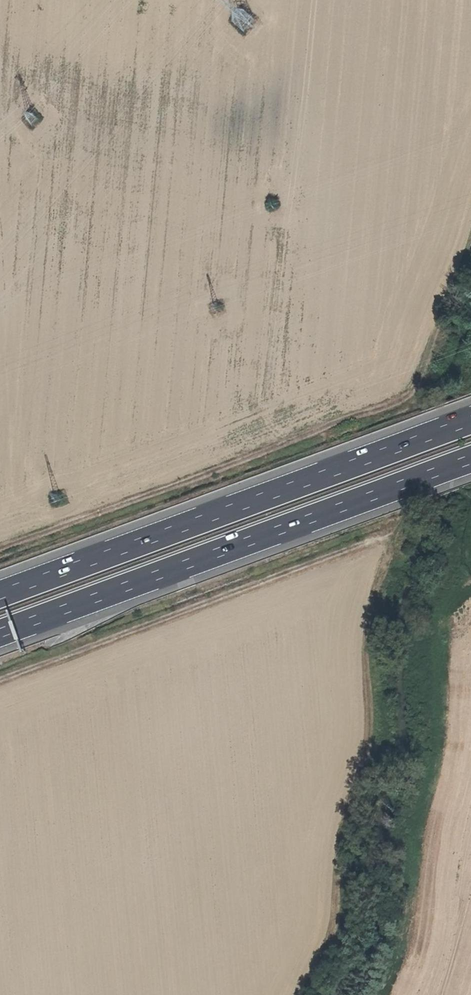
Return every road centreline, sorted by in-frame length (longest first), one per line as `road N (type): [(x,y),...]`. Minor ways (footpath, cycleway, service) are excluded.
road 1 (motorway): [(0,635),(470,460)]
road 2 (track): [(0,680),(470,505)]
road 3 (motorway): [(470,422),(0,595)]
road 4 (track): [(370,412),(0,549)]

